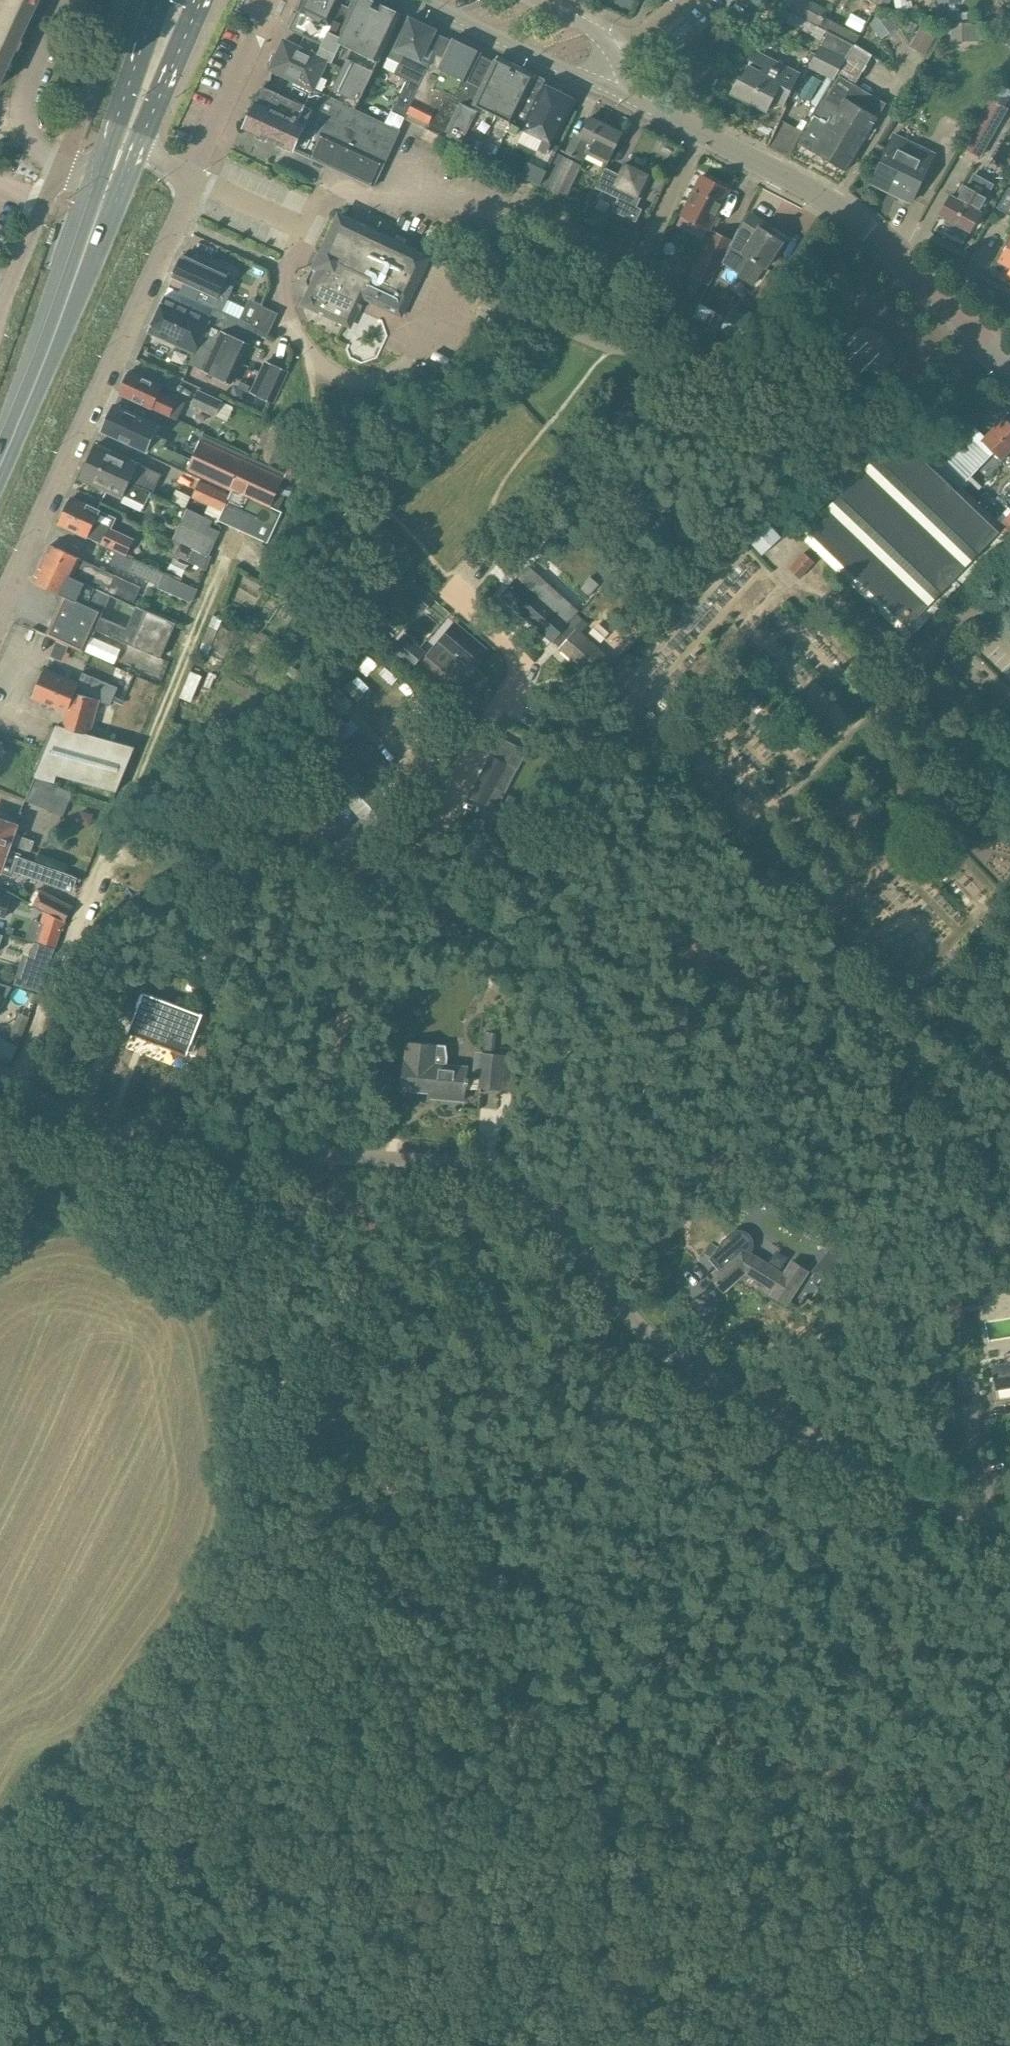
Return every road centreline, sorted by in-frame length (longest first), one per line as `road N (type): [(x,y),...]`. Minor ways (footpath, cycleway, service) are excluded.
road 1 (unclassified): [(0,1076),(87,1121),(170,1149),(394,1159),(503,1177),(553,1207),(692,1355),(885,1461),(1009,1511)]
road 2 (track): [(292,1156),(528,676),(447,574)]
road 3 (tertiary): [(1009,363),(847,212),(635,98)]
road 4 (unclassified): [(0,597),(191,178)]
road 5 (primary): [(0,465),(74,282)]
road 6 (primary): [(165,0),(104,176)]
road 7 (unclassified): [(191,178),(267,14)]
road 8 (unclassified): [(123,0),(61,167)]
road 9 (tertiary): [(425,0),(585,78)]
road 10 (primary): [(140,146),(202,0)]
road 11 (unclassified): [(0,312),(61,167)]
road 12 (primary): [(74,282),(95,257),(140,146)]

